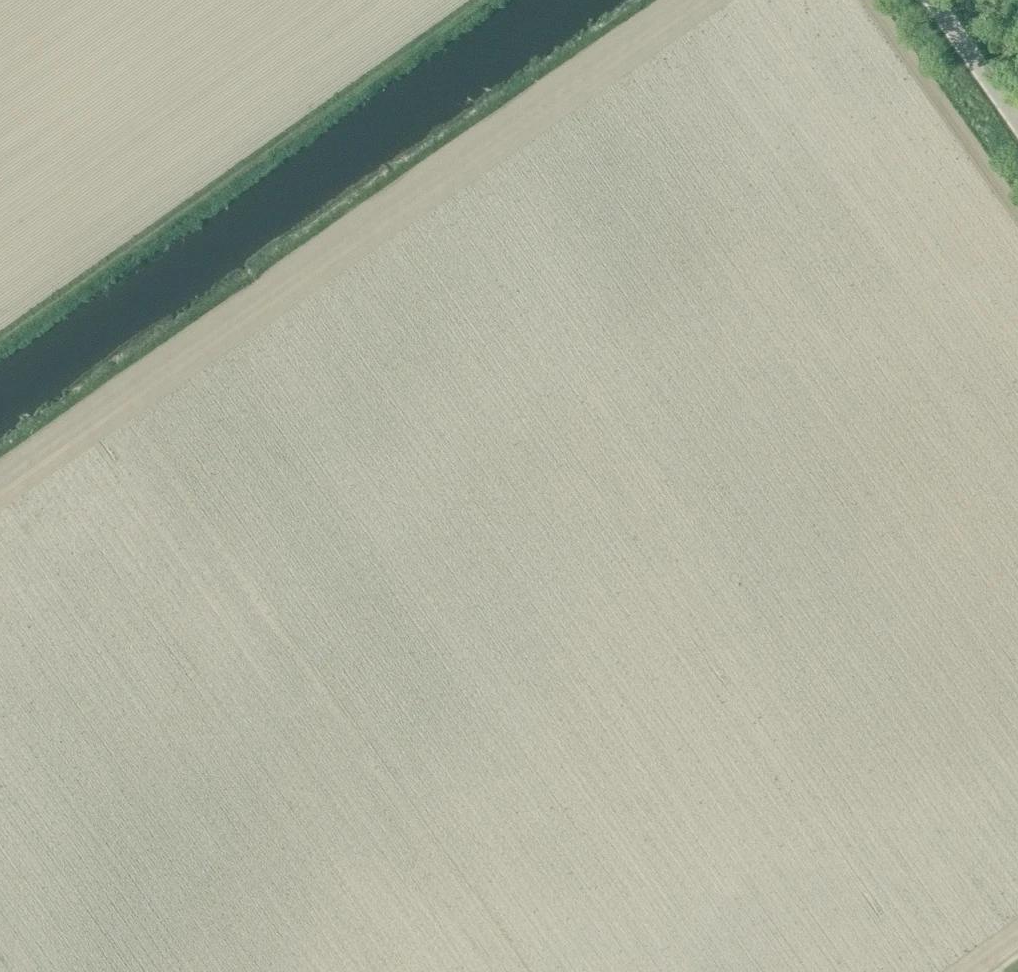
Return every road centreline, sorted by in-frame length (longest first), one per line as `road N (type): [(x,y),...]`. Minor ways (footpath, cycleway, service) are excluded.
road 1 (unclassified): [(1017,145),(919,0)]

